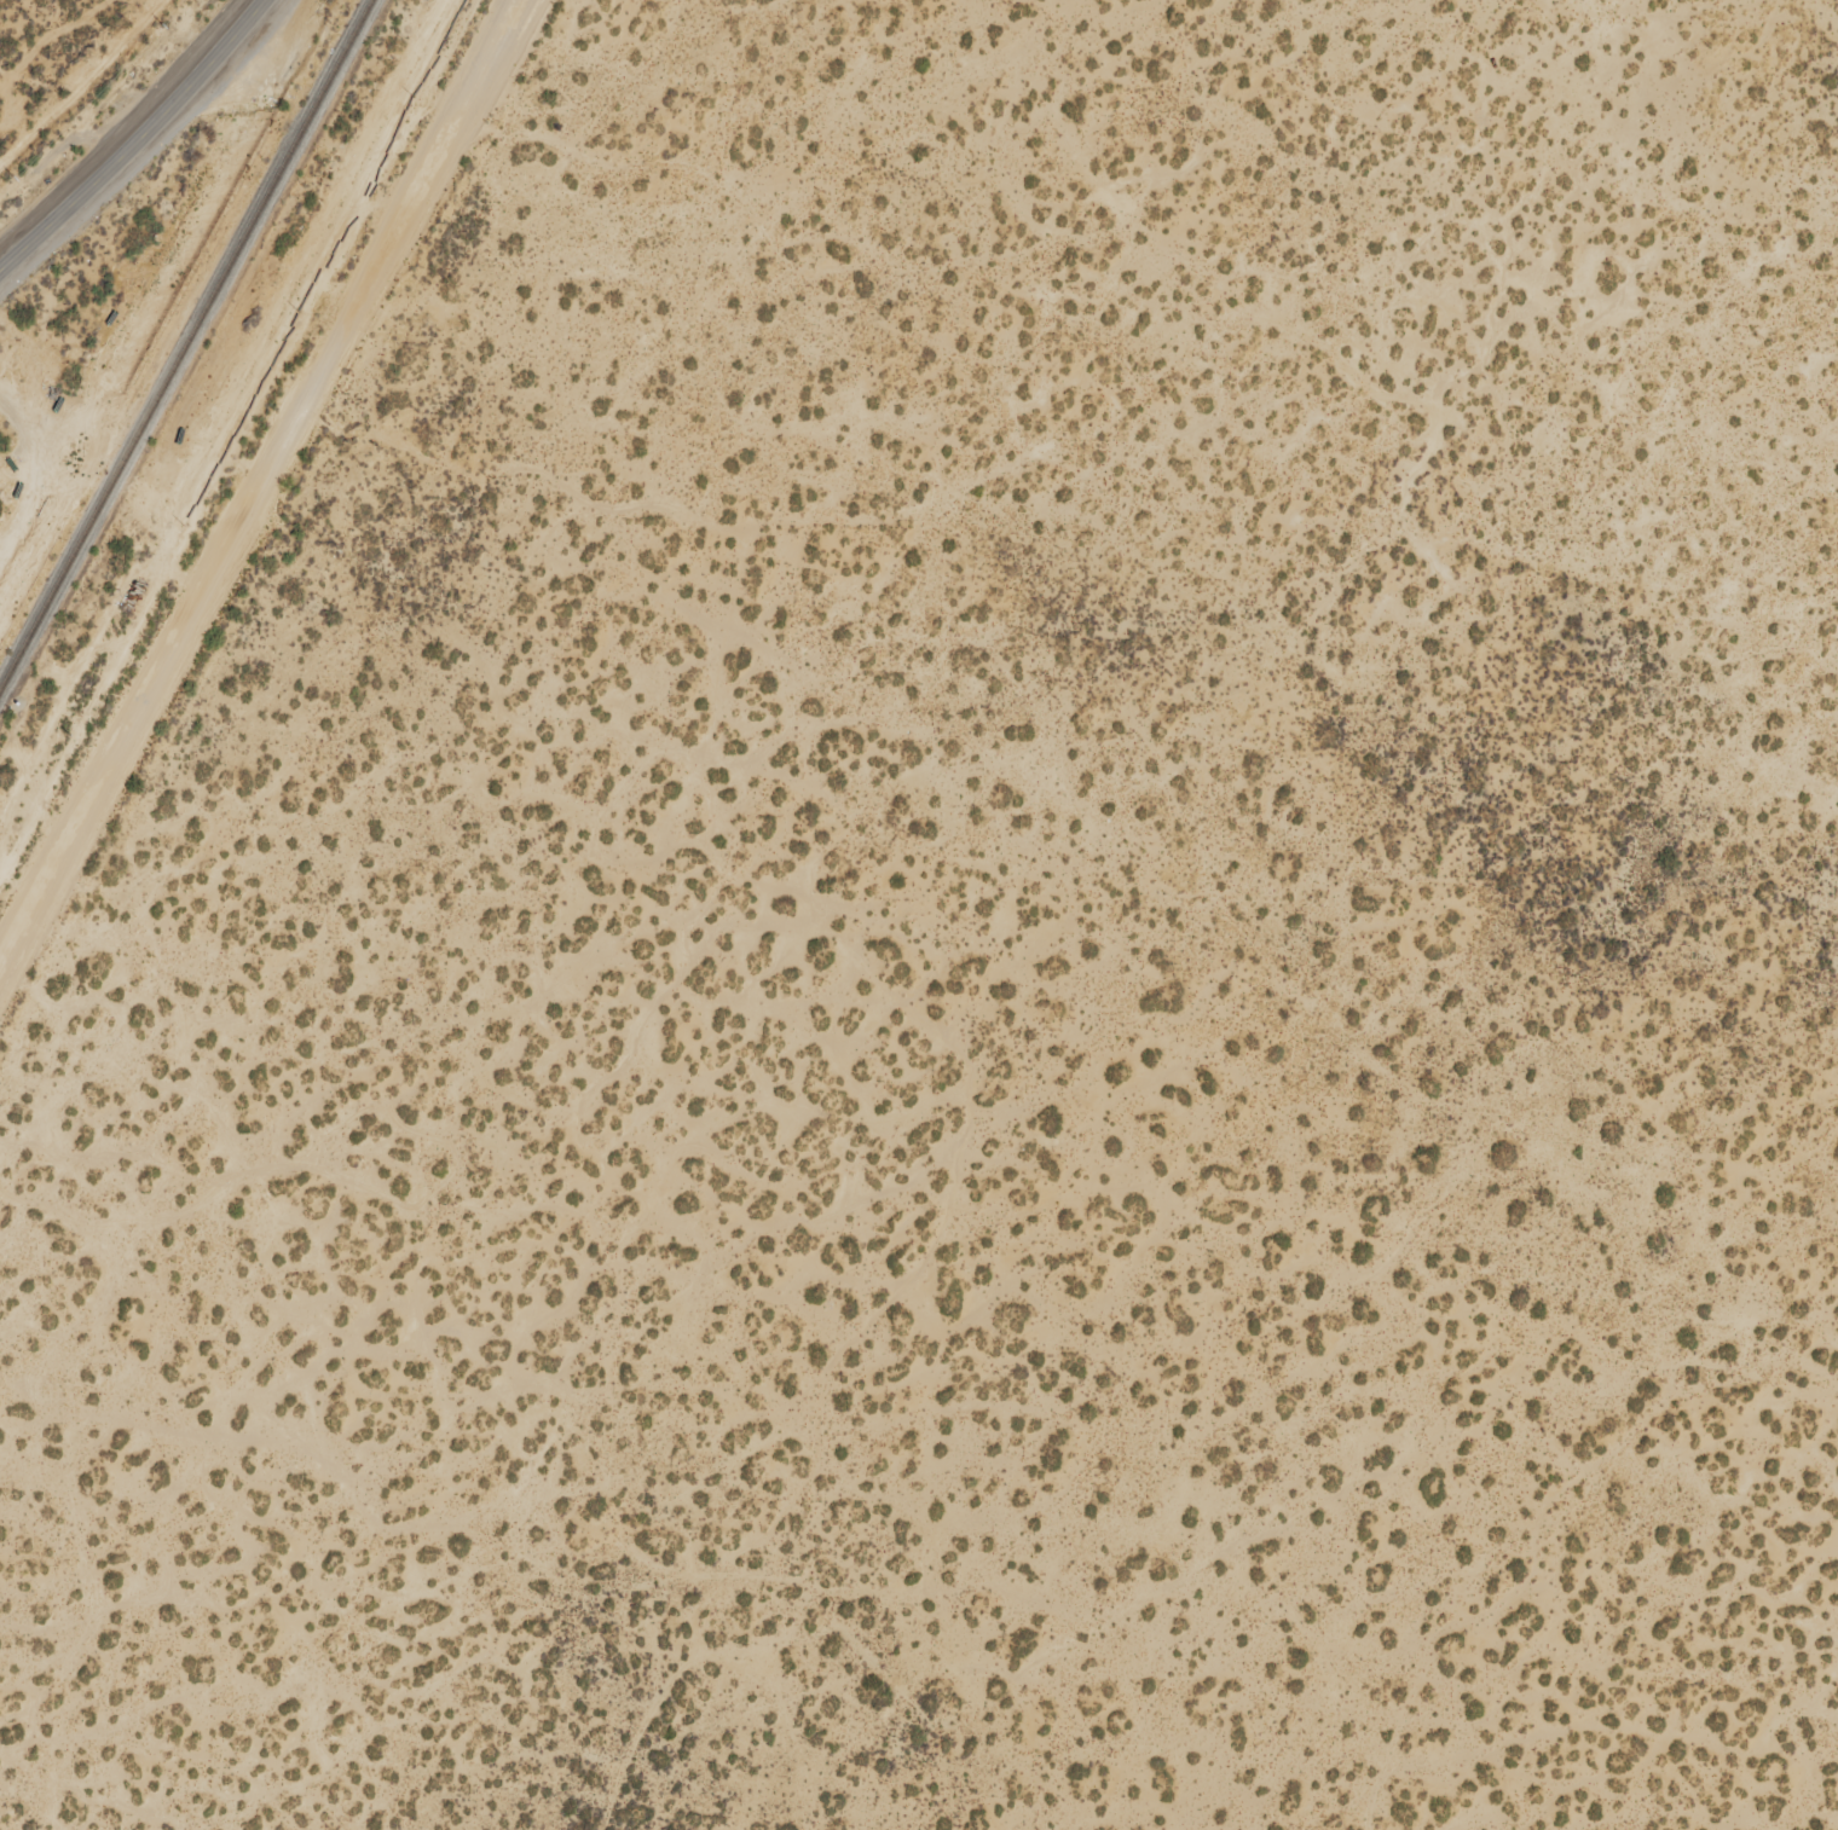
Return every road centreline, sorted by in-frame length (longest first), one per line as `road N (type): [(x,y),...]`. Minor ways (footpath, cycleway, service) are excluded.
road 1 (tertiary): [(265,0),(133,147),(0,271)]

